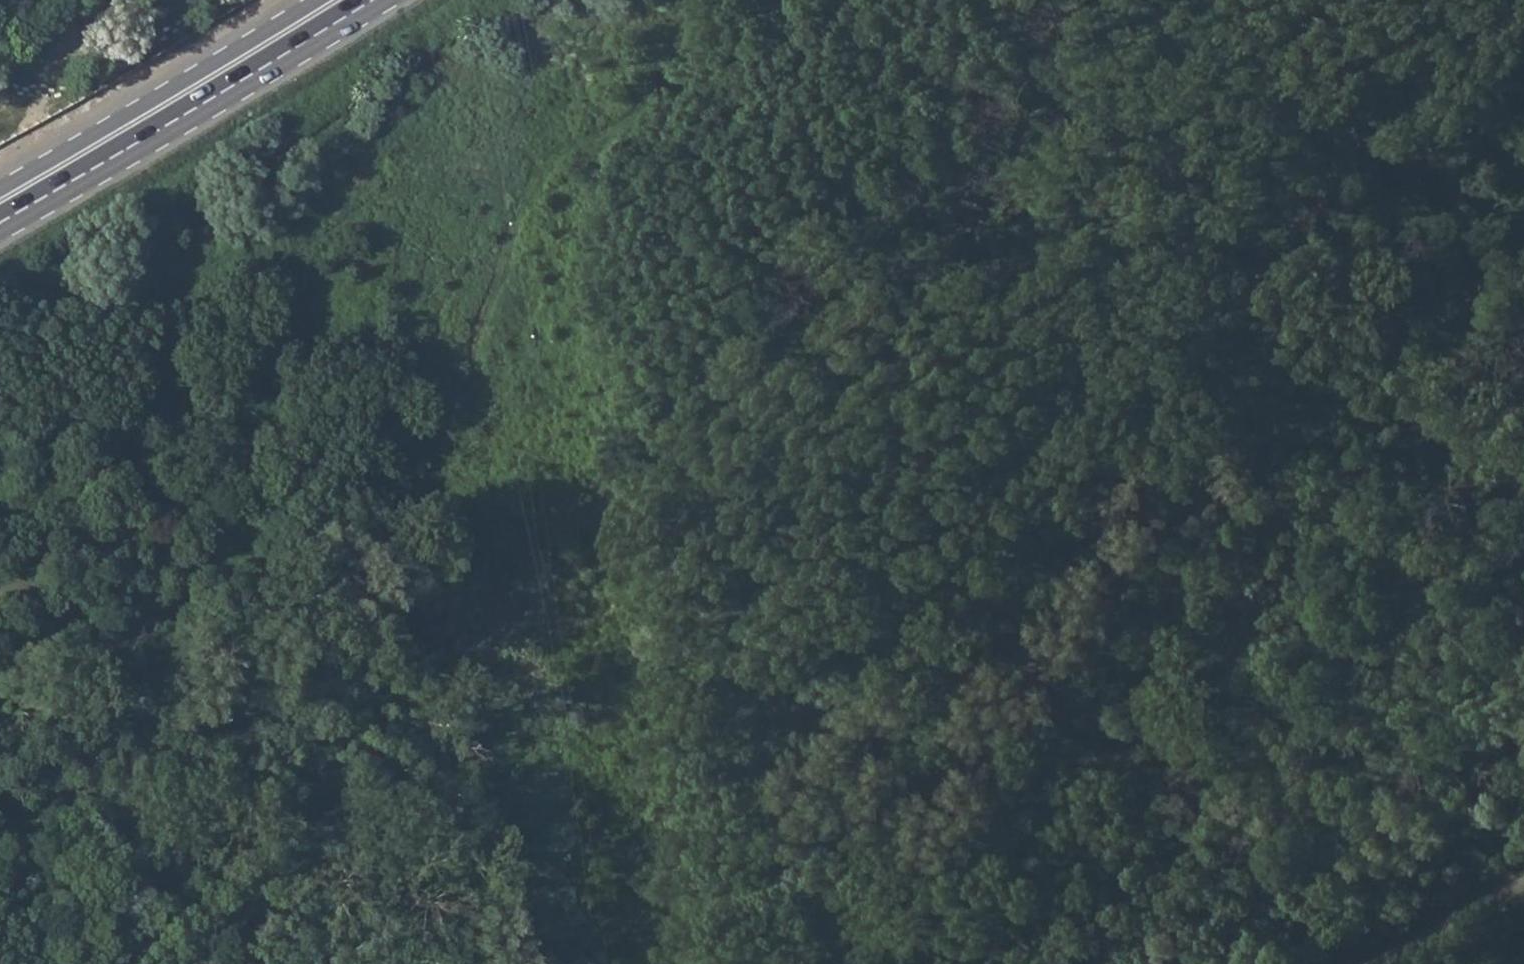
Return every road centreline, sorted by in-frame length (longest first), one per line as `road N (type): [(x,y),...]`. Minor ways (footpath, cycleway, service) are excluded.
road 1 (primary): [(0,233),(388,0)]
road 2 (primary): [(322,0),(0,189)]

